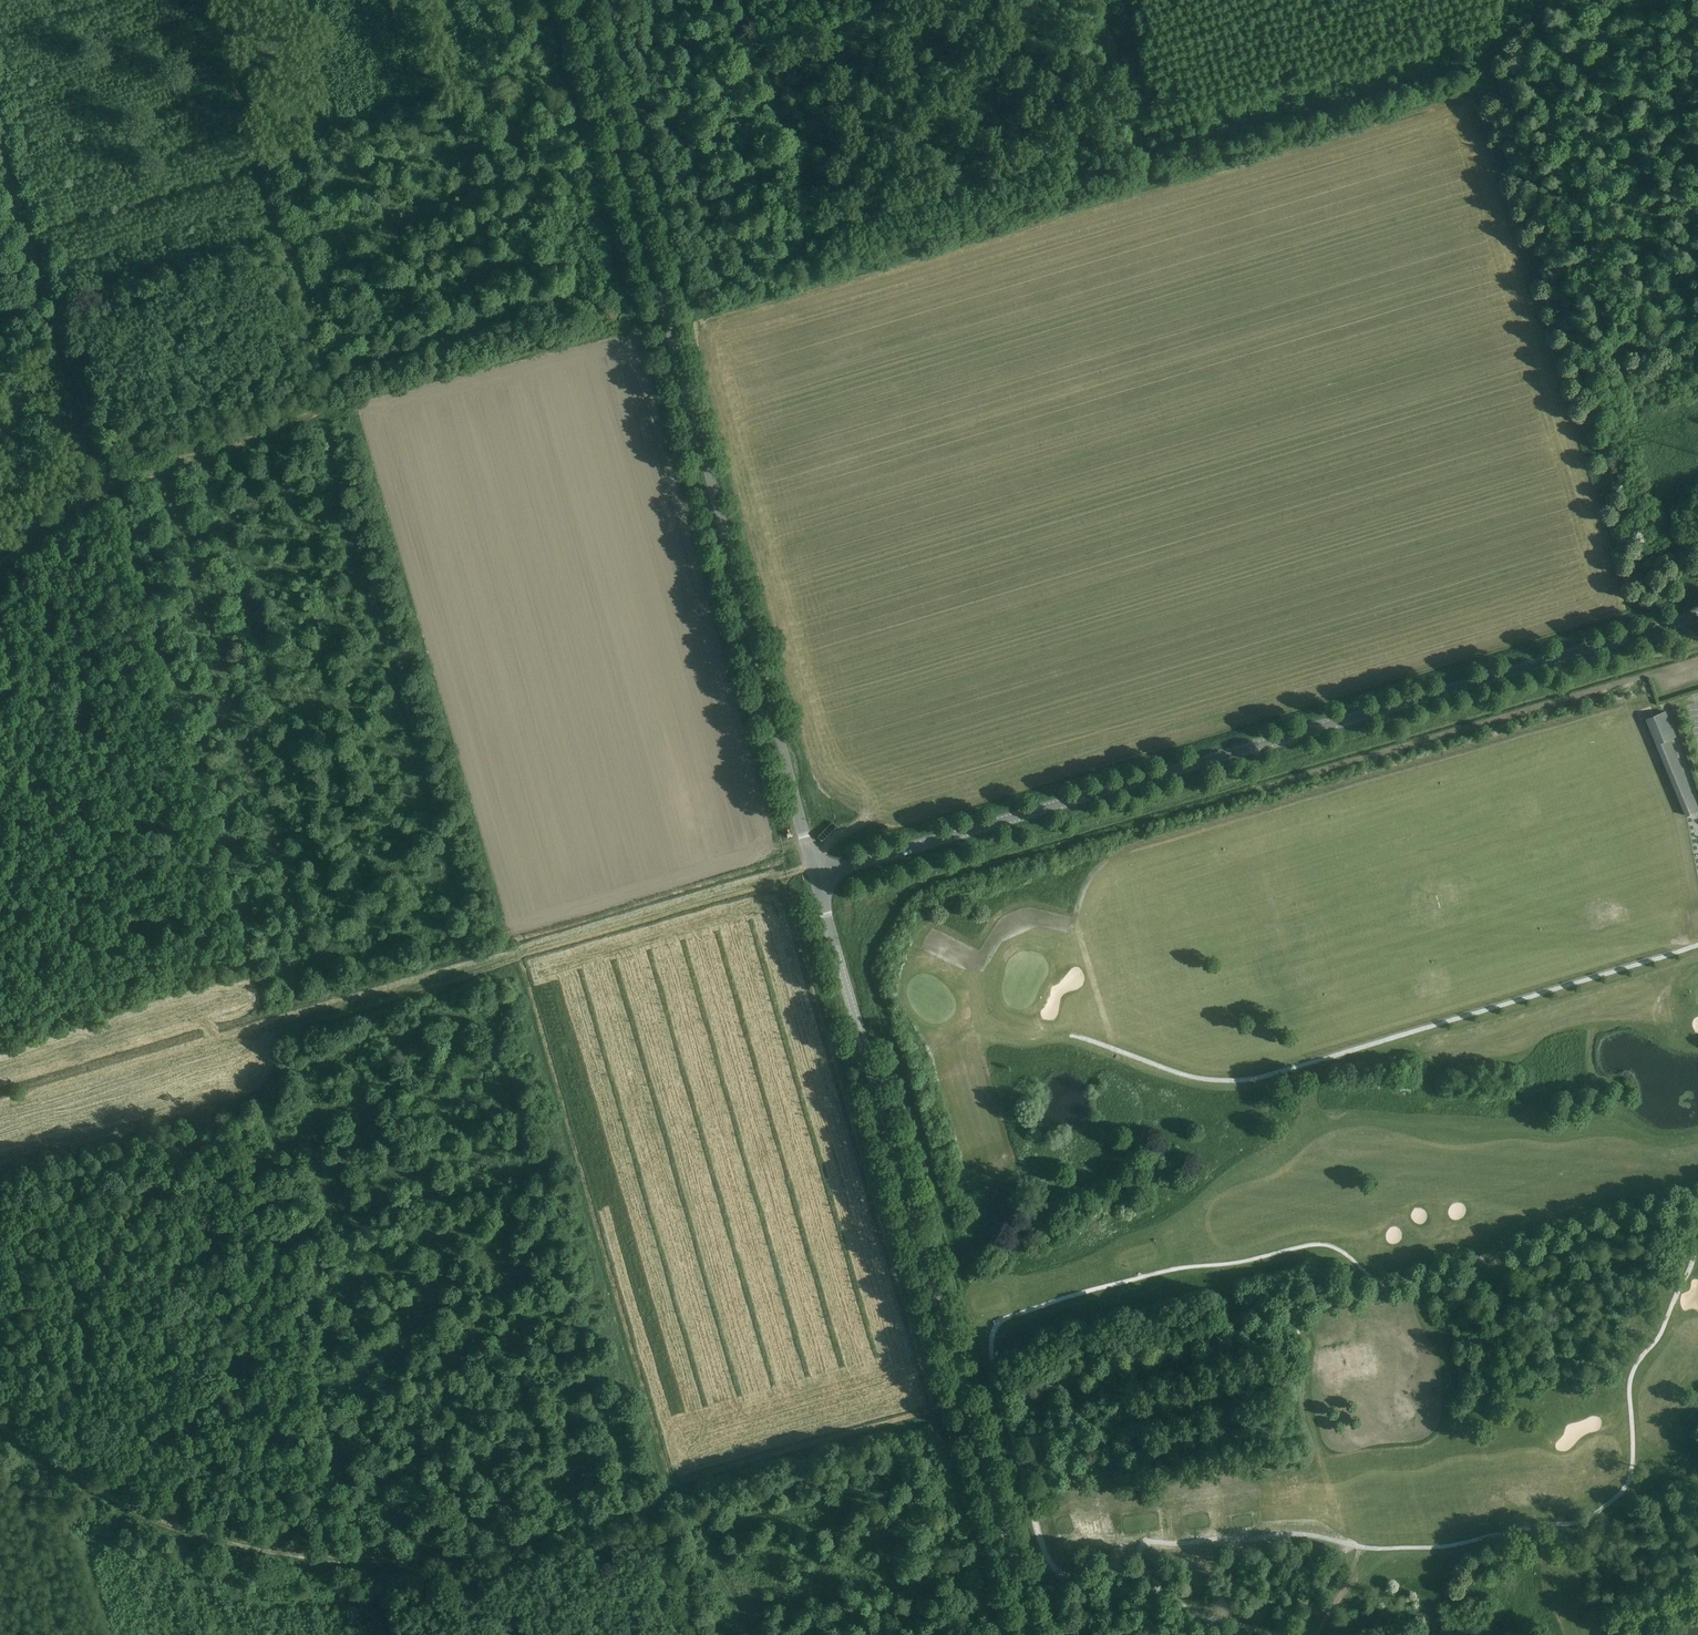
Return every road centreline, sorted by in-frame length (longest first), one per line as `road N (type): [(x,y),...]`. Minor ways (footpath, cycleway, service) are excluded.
road 1 (unclassified): [(819,879),(1697,617)]
road 2 (tertiary): [(819,879),(587,0)]
road 3 (tertiary): [(1039,1634),(819,879)]

